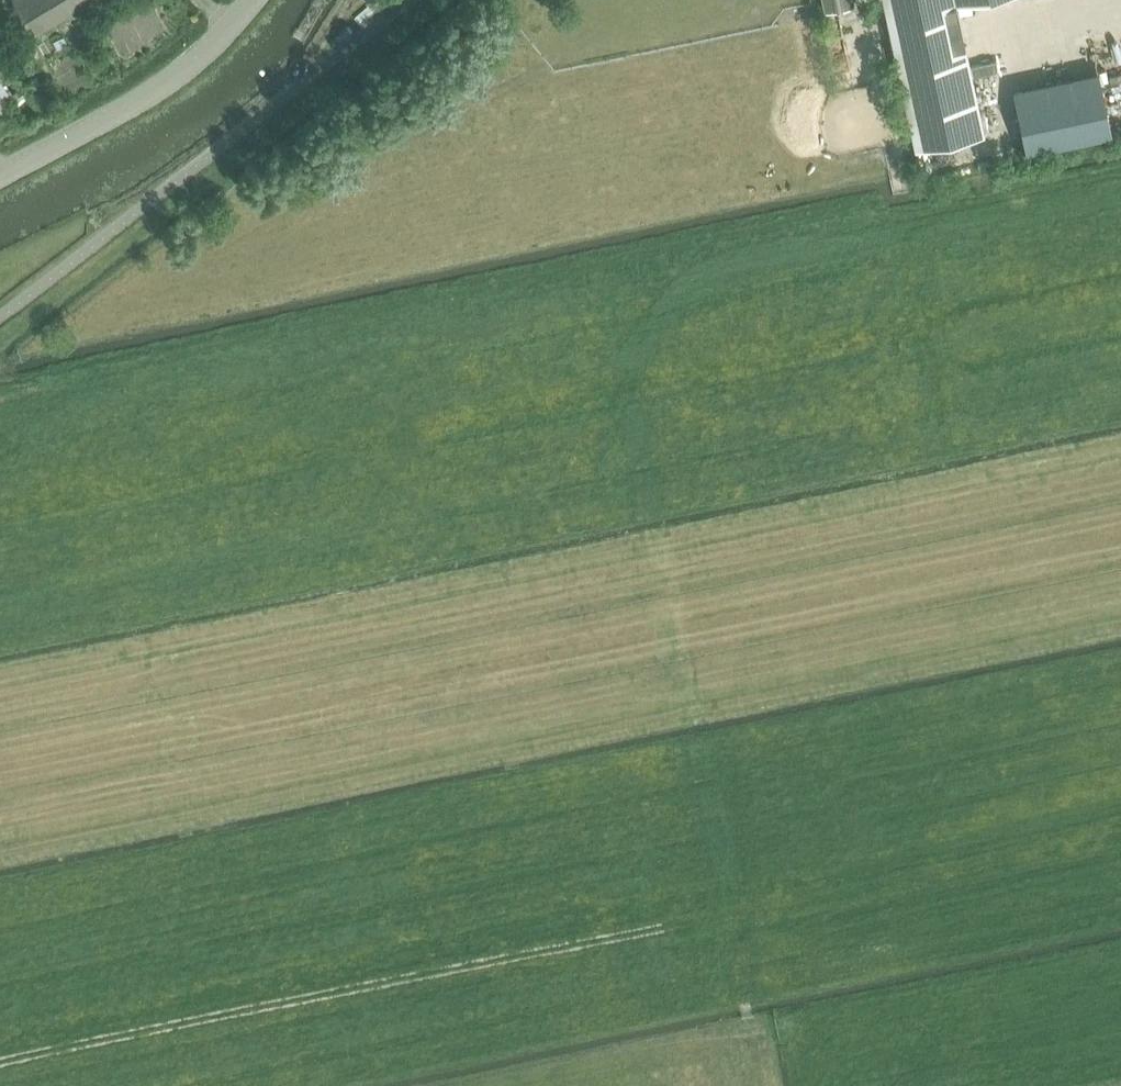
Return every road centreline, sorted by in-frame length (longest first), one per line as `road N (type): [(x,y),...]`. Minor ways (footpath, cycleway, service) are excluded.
road 1 (track): [(661,929),(0,1066)]
road 2 (secondary): [(0,175),(117,115),(206,55),(249,0)]

